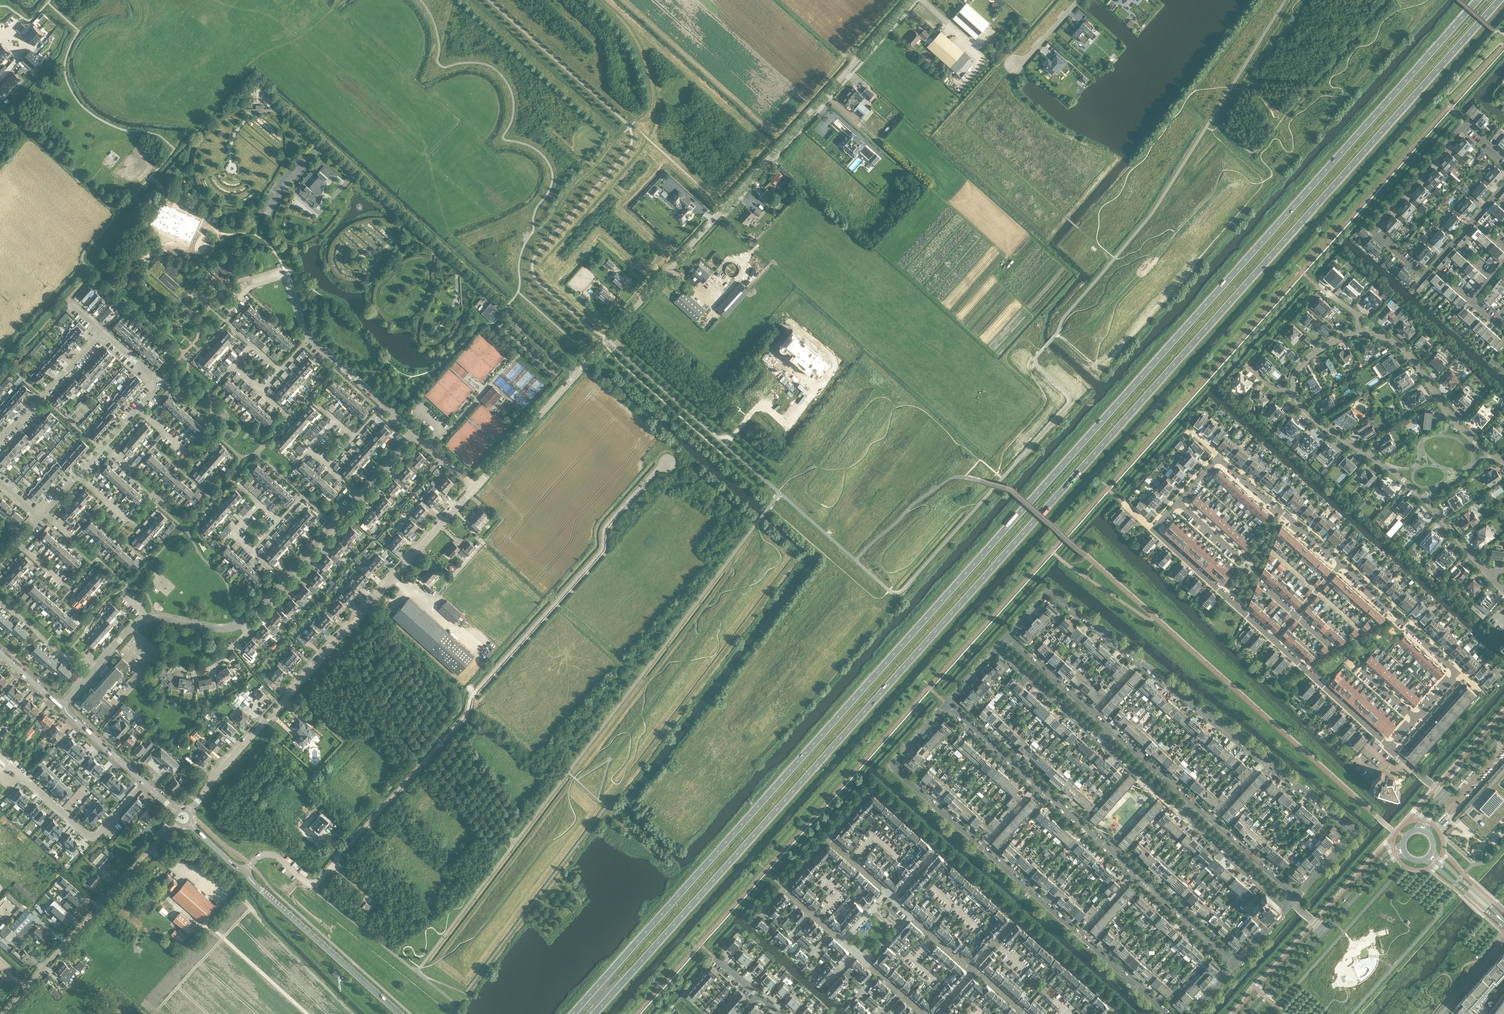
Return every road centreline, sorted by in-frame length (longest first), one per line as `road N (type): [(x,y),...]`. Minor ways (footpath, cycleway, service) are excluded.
road 1 (trunk): [(1479,0),(573,1013)]
road 2 (trunk): [(596,1013),(1500,0)]
road 3 (tertiary): [(475,487),(913,0)]
road 4 (unclassified): [(310,883),(467,716),(472,699),(603,553),(606,528),(658,471)]
road 5 (residential): [(1295,899),(1351,836),(1350,826),(1049,592)]
road 6 (residential): [(1167,1013),(895,770),(946,703)]
road 7 (tertiary): [(190,811),(475,487)]
road 8 (residential): [(1237,964),(946,703)]
road 9 (residential): [(1294,389),(1312,418),(1419,494),(1485,571)]
road 10 (tertiary): [(3,1013),(176,824)]
road 11 (residential): [(1432,266),(1423,275),(1373,229),(1466,124)]
road 12 (tertiary): [(400,1013),(245,871)]
road 13 (residential): [(1359,333),(1404,348),(1464,432),(1503,460)]
road 14 (residential): [(146,783),(90,837),(9,765)]
road 15 (residential): [(1274,639),(1153,530)]
road 16 (residential): [(1220,460),(1342,563)]
road 17 (residential): [(1342,563),(1457,673)]
road 18 (residential): [(1391,746),(1274,639)]
road 19 (residential): [(131,628),(173,665),(197,672),(220,661),(248,630),(241,624)]
road 20 (residential): [(0,440),(102,332)]
road 21 (track): [(773,262),(749,289),(739,279),(711,307),(669,272)]
road 22 (residential): [(997,646),(1103,739)]
road 23 (residential): [(1110,732),(1006,637)]
road 24 (residential): [(1295,899),(1191,805)]
road 25 (residential): [(1184,812),(1288,906)]
road 26 (residential): [(230,309),(250,287),(283,277),(310,338)]

